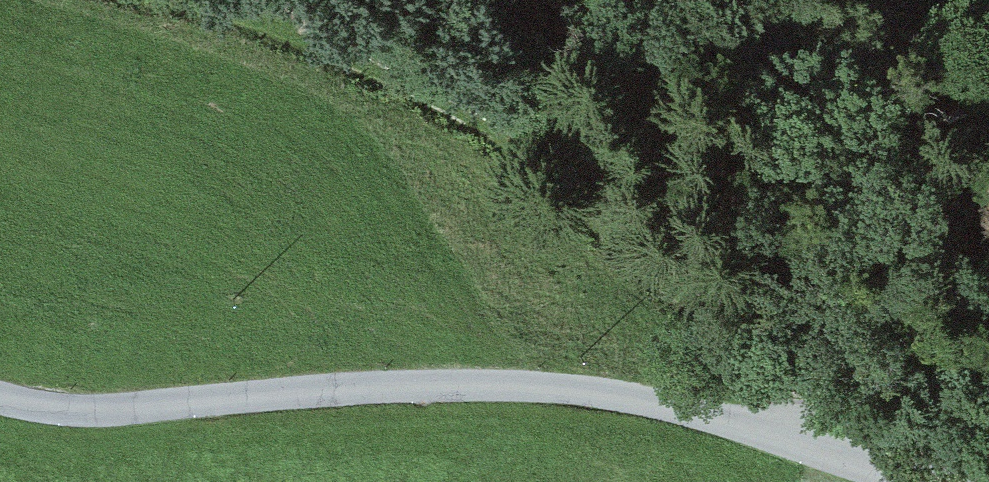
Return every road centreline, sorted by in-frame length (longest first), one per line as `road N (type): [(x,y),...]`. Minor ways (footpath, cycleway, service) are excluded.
road 1 (unclassified): [(920,481),(727,414),(555,394),(160,416),(0,400)]
road 2 (track): [(0,479),(541,481)]

